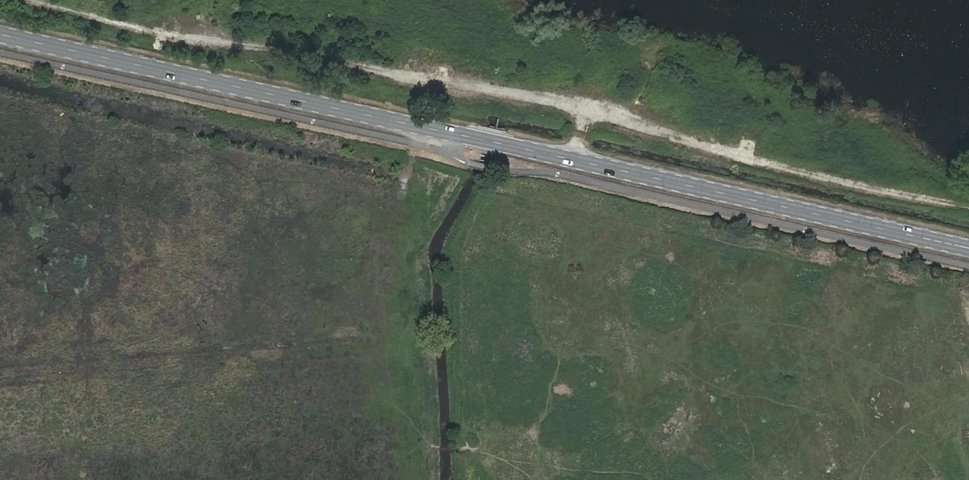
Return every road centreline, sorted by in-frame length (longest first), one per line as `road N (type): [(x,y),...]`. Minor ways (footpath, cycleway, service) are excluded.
road 1 (secondary): [(968,249),(0,33)]
road 2 (track): [(968,212),(39,0)]

